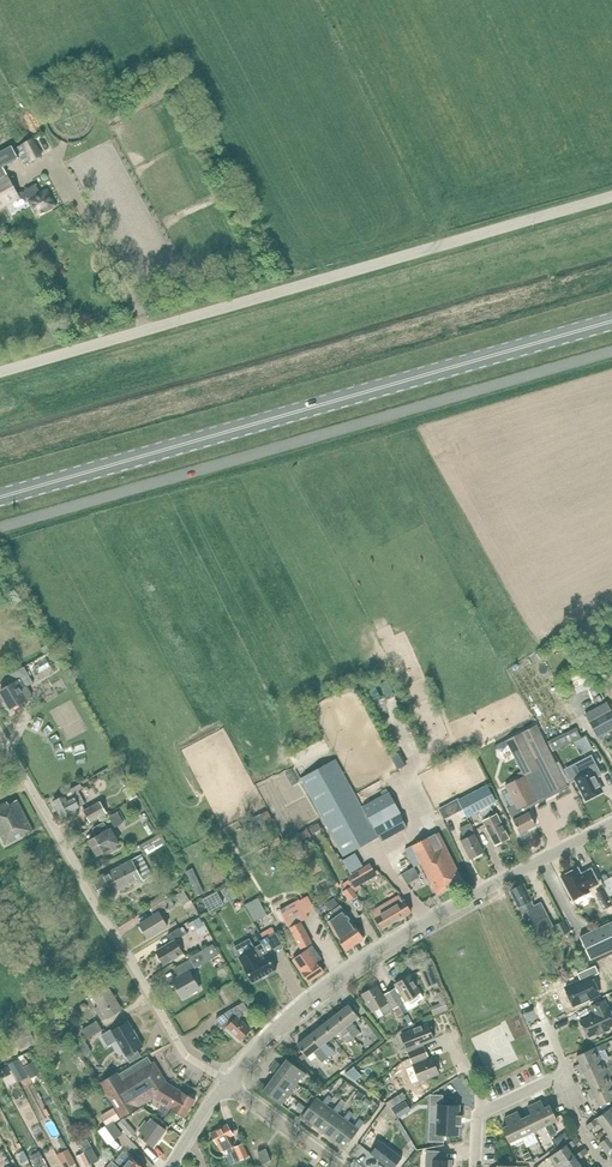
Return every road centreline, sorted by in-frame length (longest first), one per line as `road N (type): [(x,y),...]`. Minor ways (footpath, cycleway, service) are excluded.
road 1 (primary): [(0,498),(611,321)]
road 2 (unclassified): [(0,373),(611,197)]
road 3 (unclassified): [(0,528),(611,352)]
road 4 (tertiary): [(226,1081),(352,964),(611,823)]
road 5 (unclassified): [(226,1081),(187,1055),(0,733)]
road 6 (residential): [(342,1166),(226,1081)]

